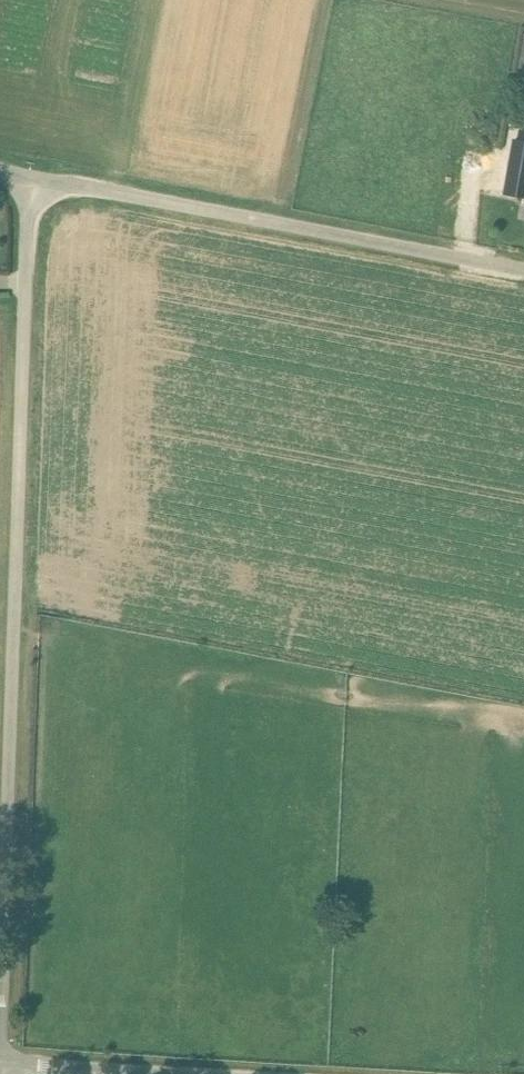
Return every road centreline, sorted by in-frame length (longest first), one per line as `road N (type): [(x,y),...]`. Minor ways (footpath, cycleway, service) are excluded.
road 1 (unclassified): [(0,1046),(29,177)]
road 2 (unclassified): [(523,271),(29,177)]
road 3 (unclassified): [(243,1073),(0,1052)]

